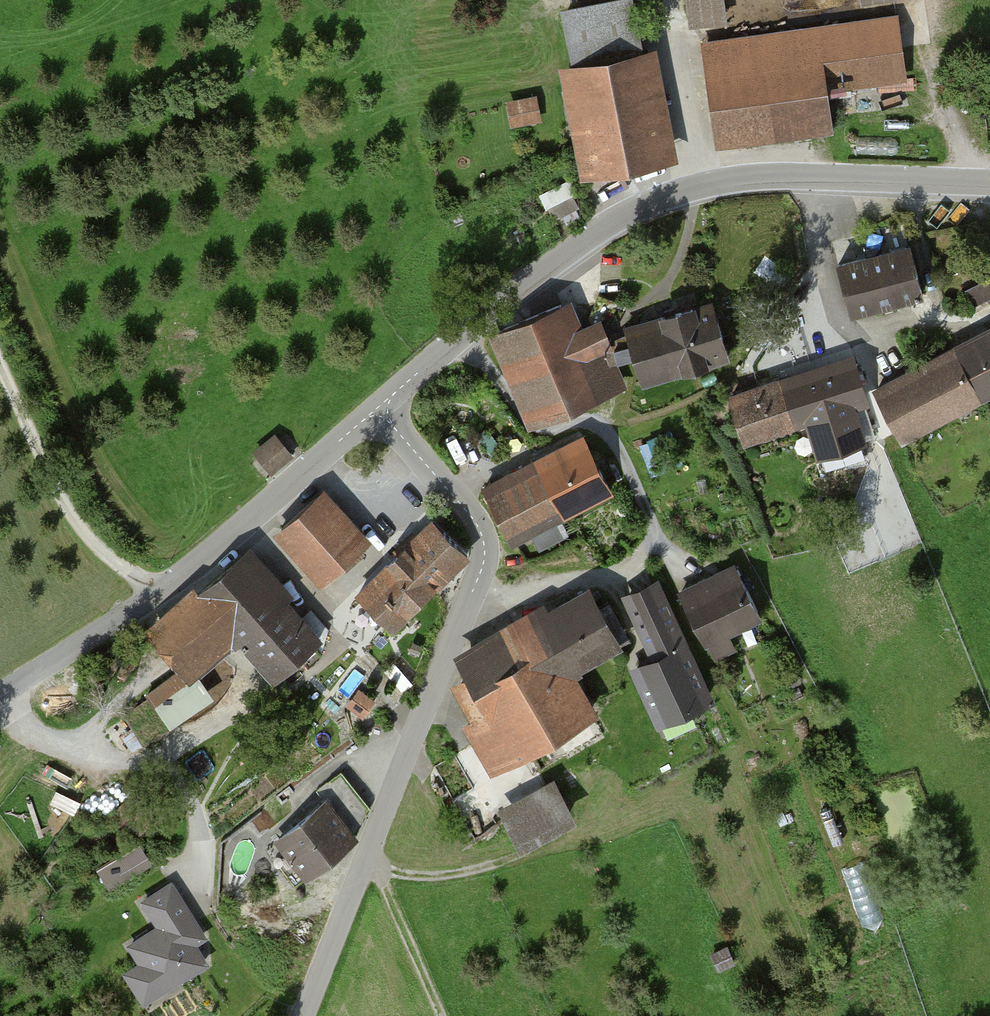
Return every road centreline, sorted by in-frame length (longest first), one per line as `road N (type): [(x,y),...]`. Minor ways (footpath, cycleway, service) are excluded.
road 1 (unclassified): [(379,407),(562,257),(657,201),(751,179),(989,185)]
road 2 (unclassified): [(379,407),(480,529),(483,569),(310,1015)]
road 3 (unclassified): [(0,694),(155,593),(379,407)]
road 4 (track): [(0,353),(69,505),(101,549),(155,593)]

